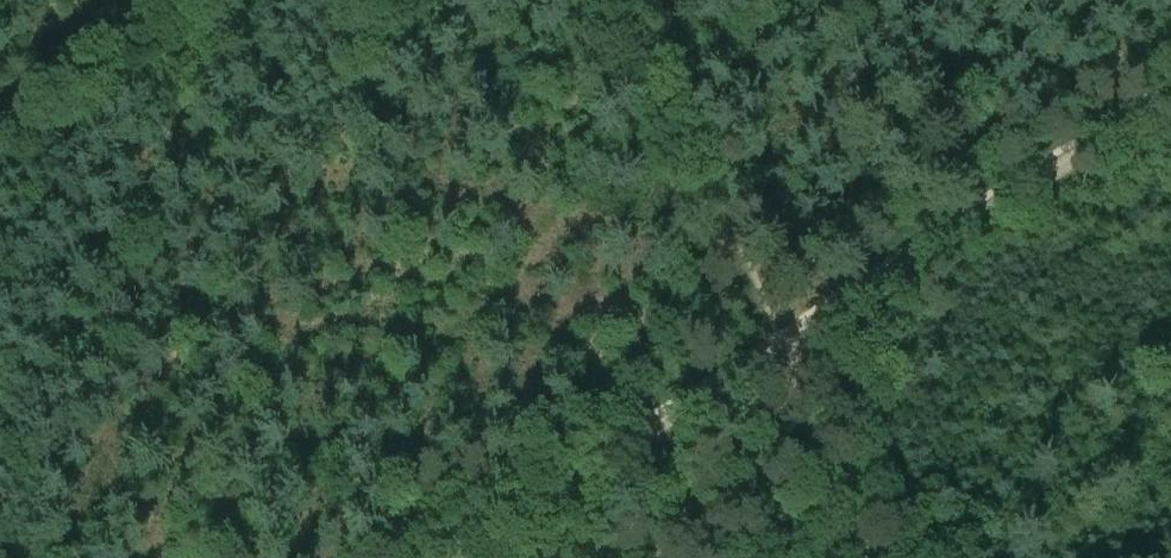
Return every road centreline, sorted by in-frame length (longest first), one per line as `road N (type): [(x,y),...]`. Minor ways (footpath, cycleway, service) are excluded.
road 1 (track): [(771,351),(1170,91)]
road 2 (track): [(452,557),(771,351)]
road 3 (track): [(608,0),(766,342)]
road 4 (track): [(0,120),(198,0)]

